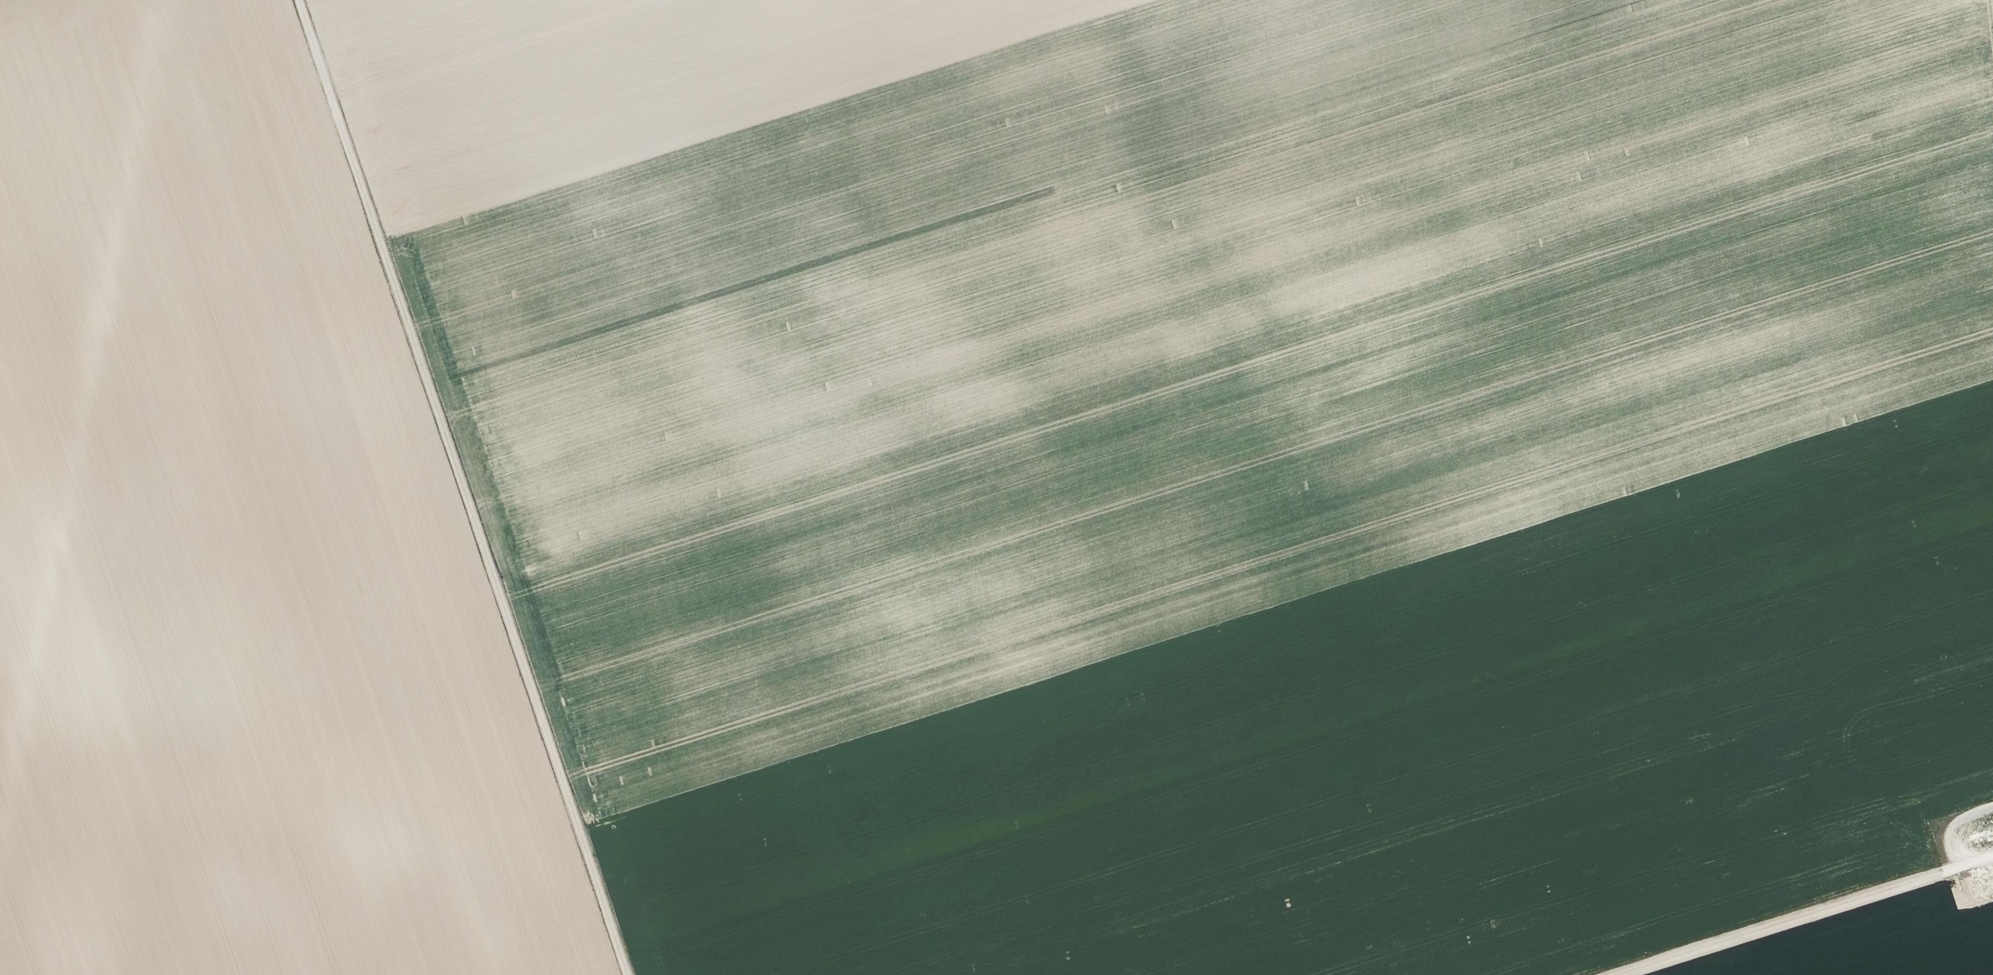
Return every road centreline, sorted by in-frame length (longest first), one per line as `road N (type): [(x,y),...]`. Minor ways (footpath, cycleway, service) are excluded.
road 1 (track): [(629,974),(297,0)]
road 2 (track): [(1619,974),(1950,870)]

